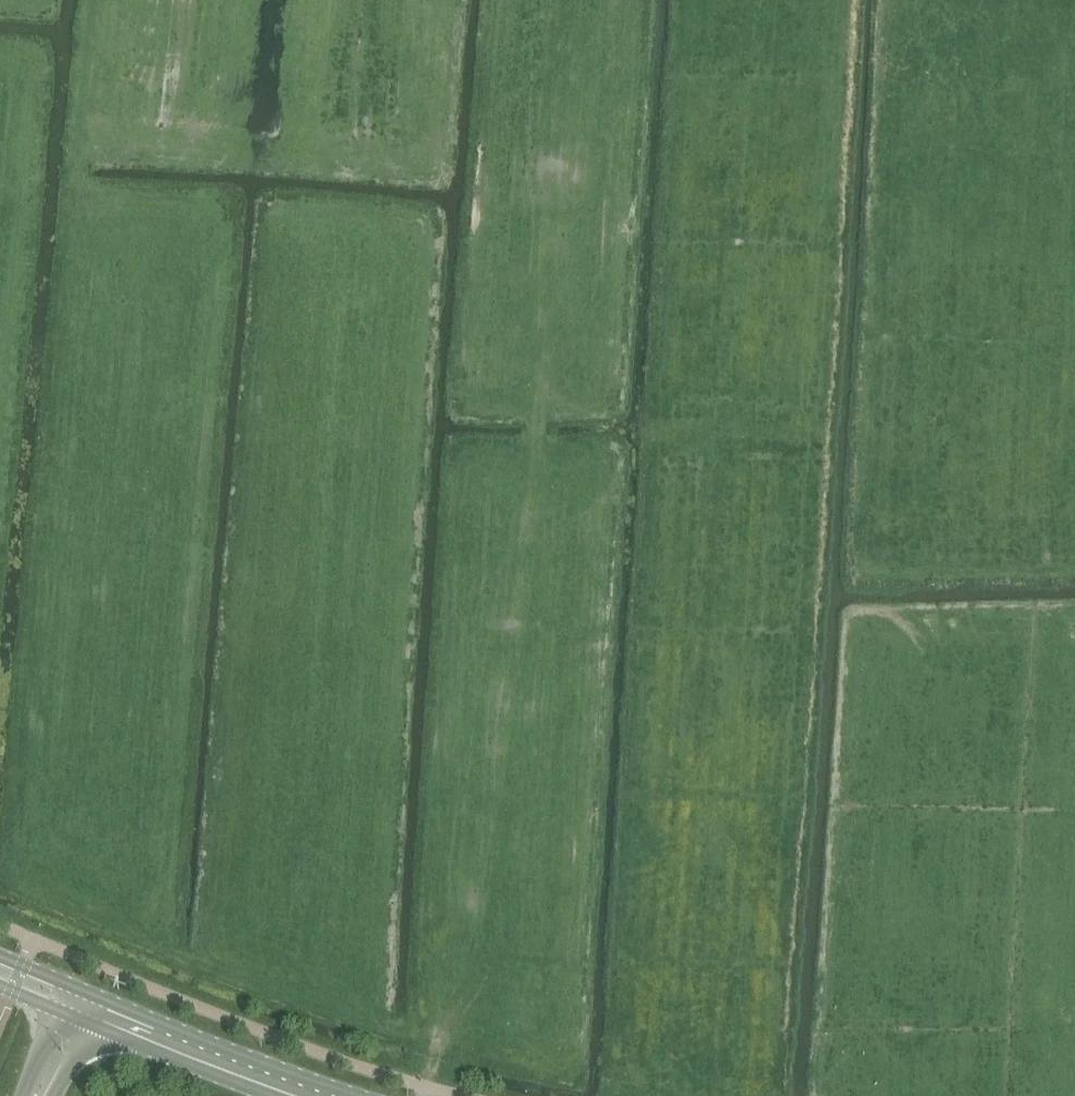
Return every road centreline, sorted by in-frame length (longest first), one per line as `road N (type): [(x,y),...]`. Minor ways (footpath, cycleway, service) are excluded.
road 1 (secondary): [(358,1095),(90,993)]
road 2 (secondary): [(90,1024),(273,1095)]

